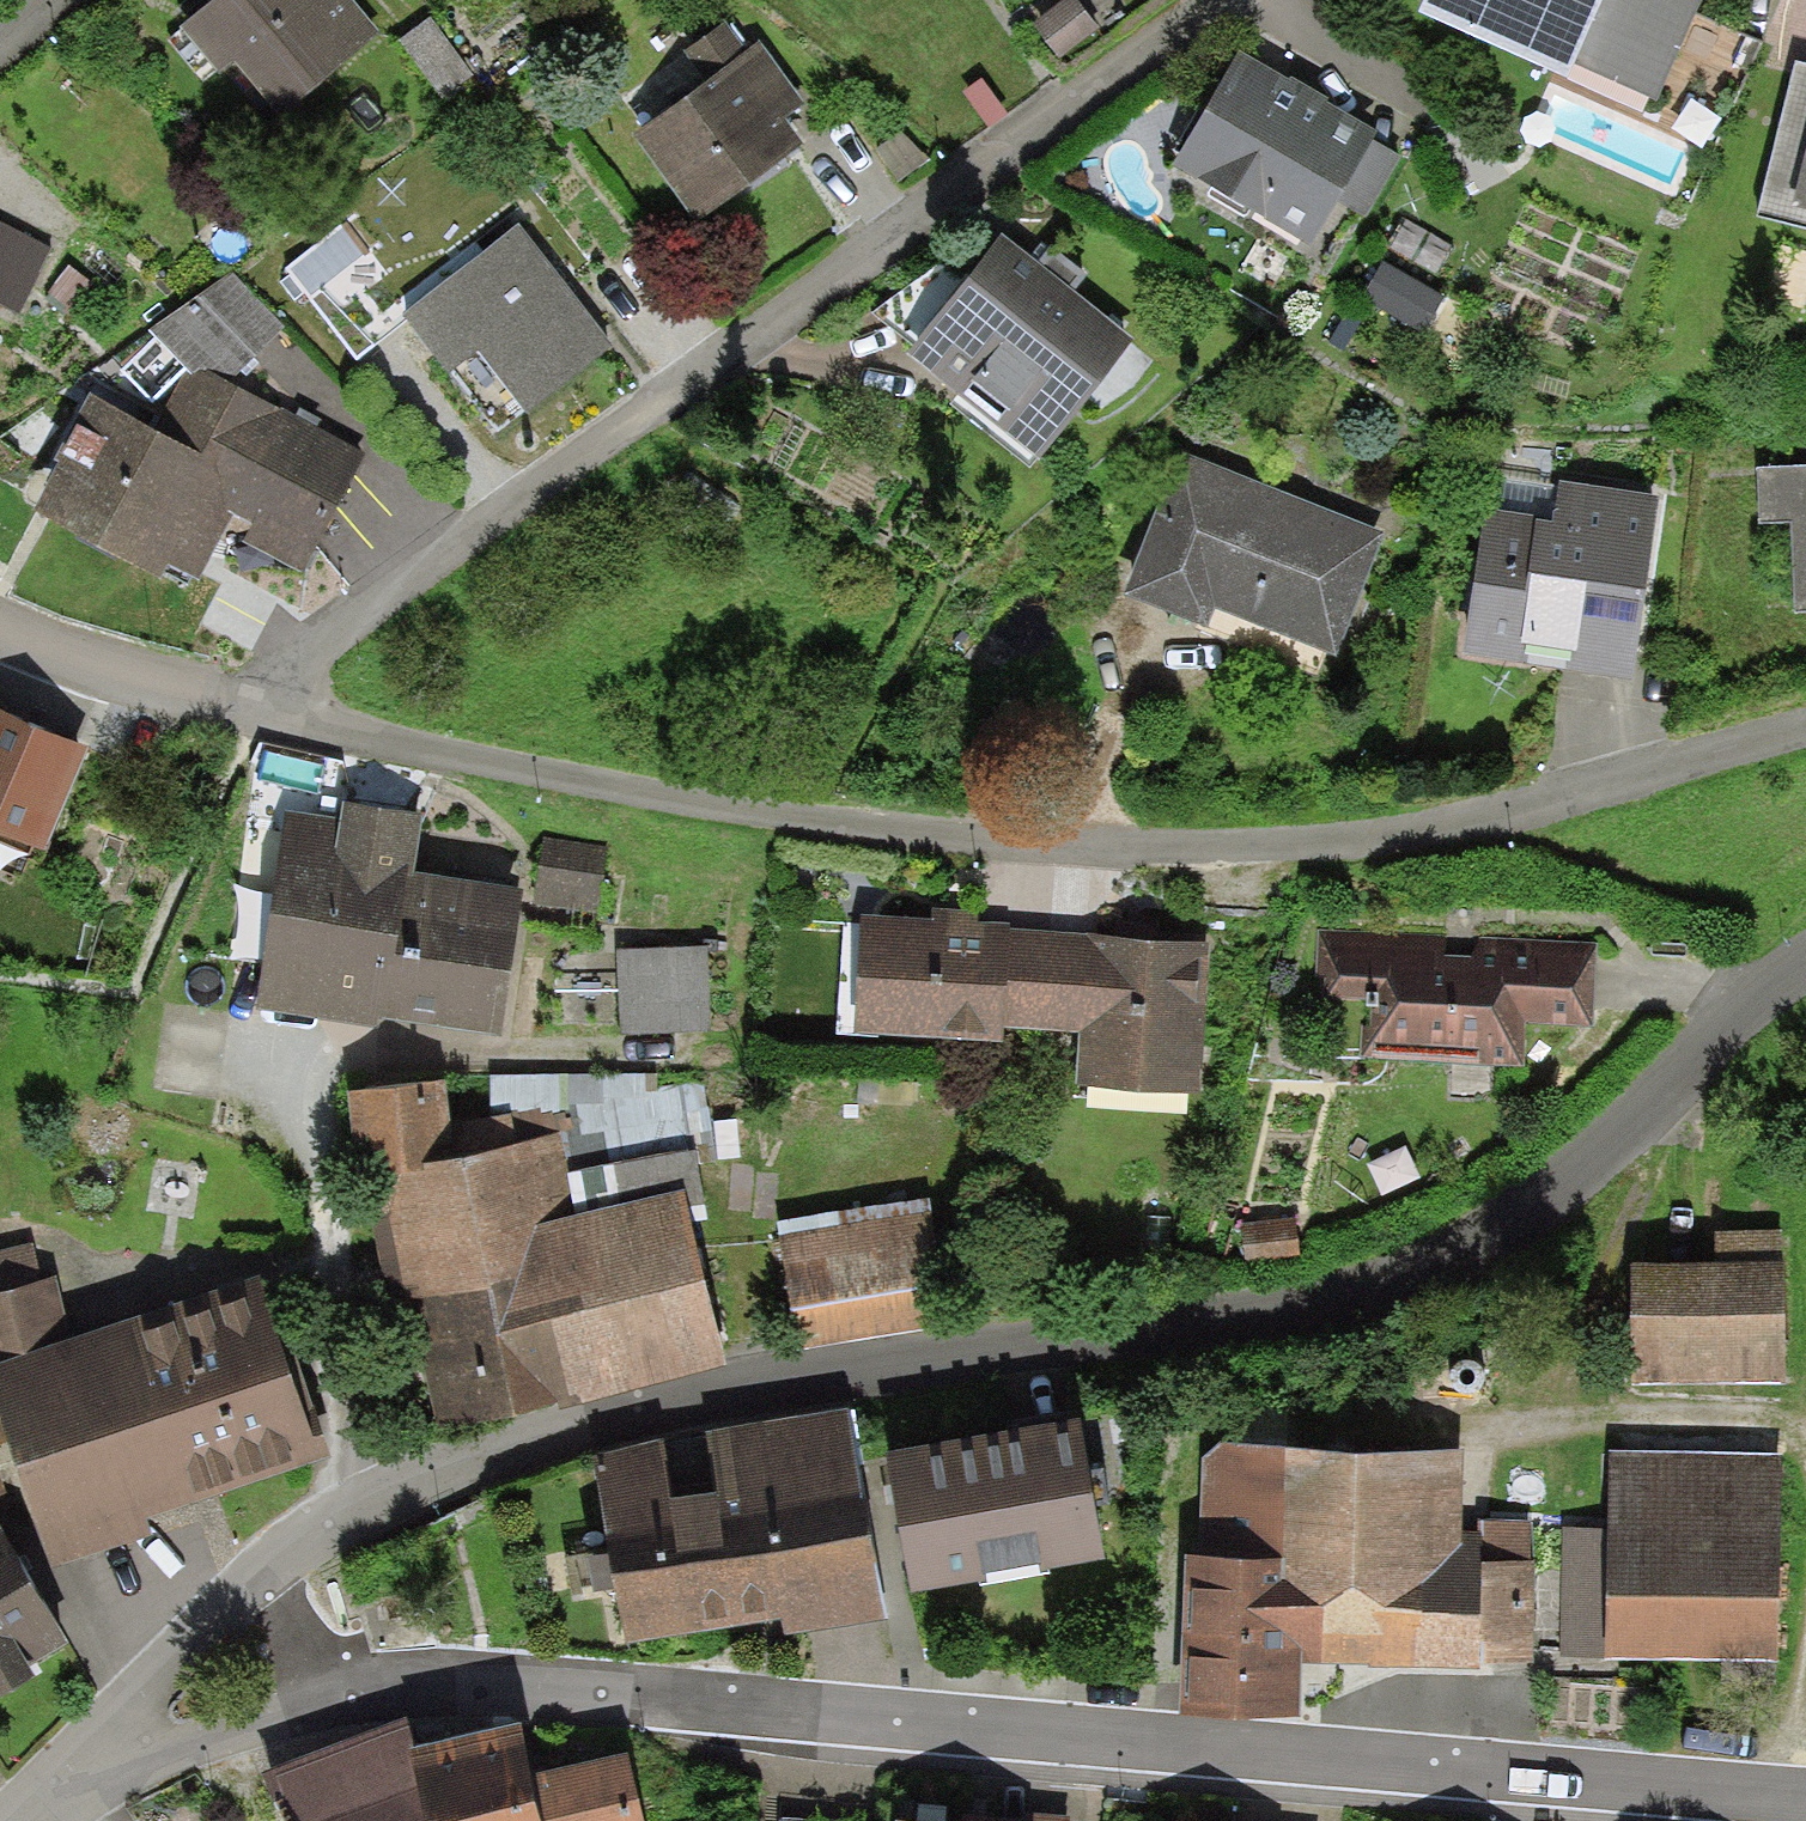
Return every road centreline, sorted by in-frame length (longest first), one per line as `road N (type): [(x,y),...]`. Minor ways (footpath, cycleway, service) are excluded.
road 1 (residential): [(78,1775),(297,1558),(383,1502),(564,1431),(891,1359),(1172,1327),(1359,1283),(1470,1243),(1612,1148),(1731,1030),(1805,973)]
road 2 (residential): [(1805,1795),(439,1683),(78,1775)]
road 3 (residential): [(1805,735),(1515,810),(1261,853),(1017,850),(669,802),(256,714)]
road 4 (residential): [(1215,0),(829,272),(271,689),(256,714)]
road 5 (residential): [(256,714),(0,630)]

